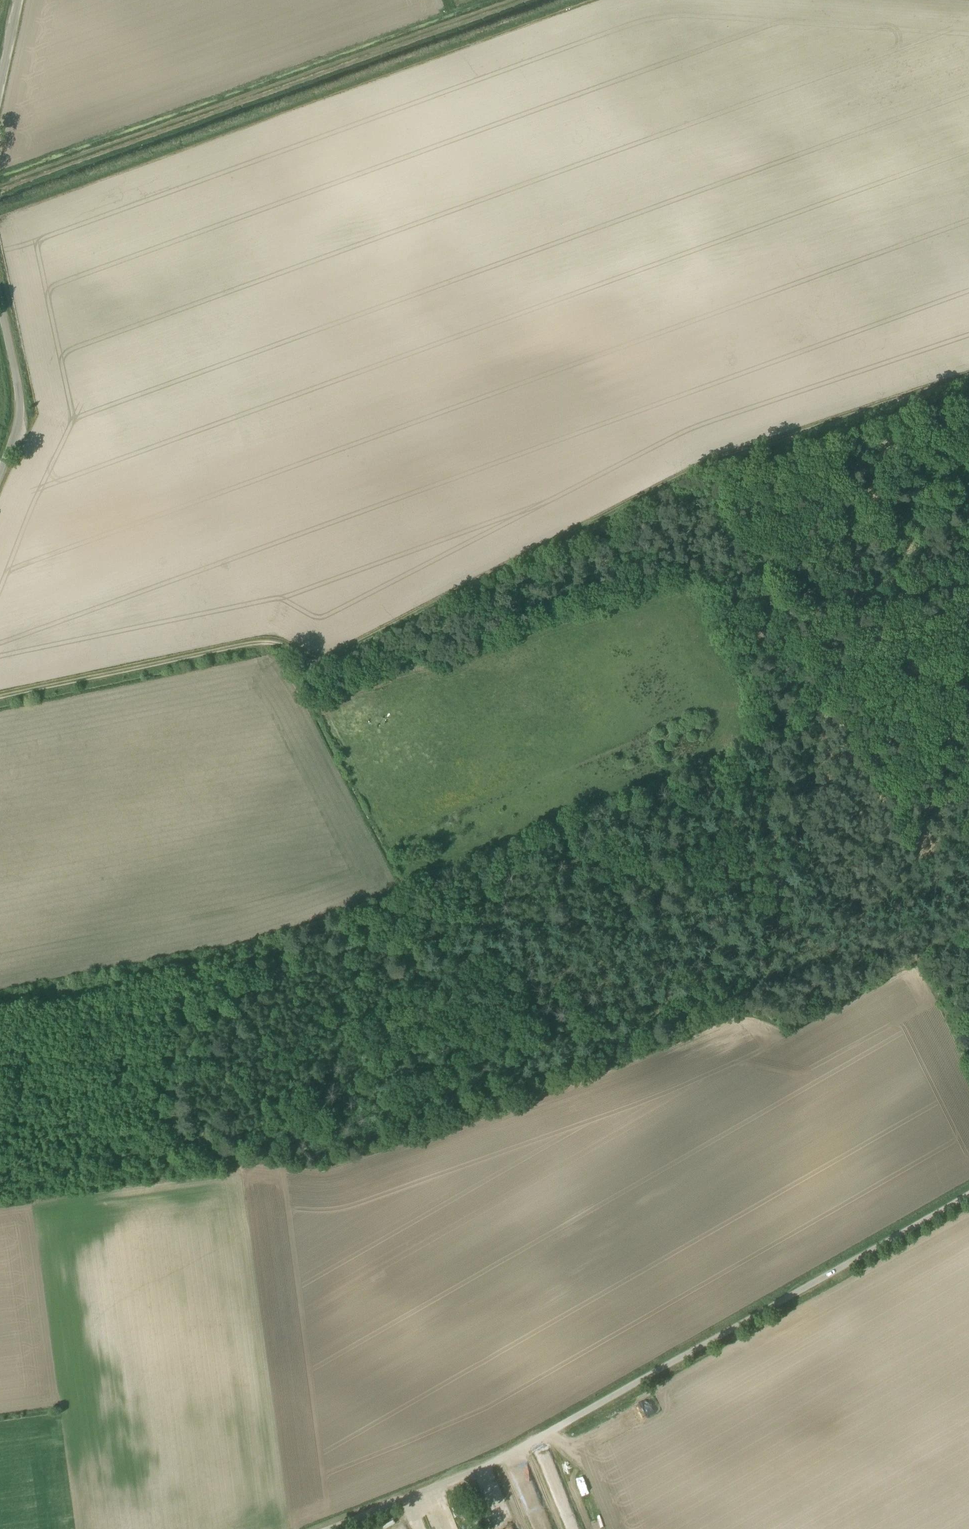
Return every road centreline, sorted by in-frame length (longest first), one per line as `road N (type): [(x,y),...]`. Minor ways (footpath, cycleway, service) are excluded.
road 1 (unclassified): [(306,1528),(496,1453),(968,1193)]
road 2 (unclassified): [(0,473),(19,416),(0,302)]

